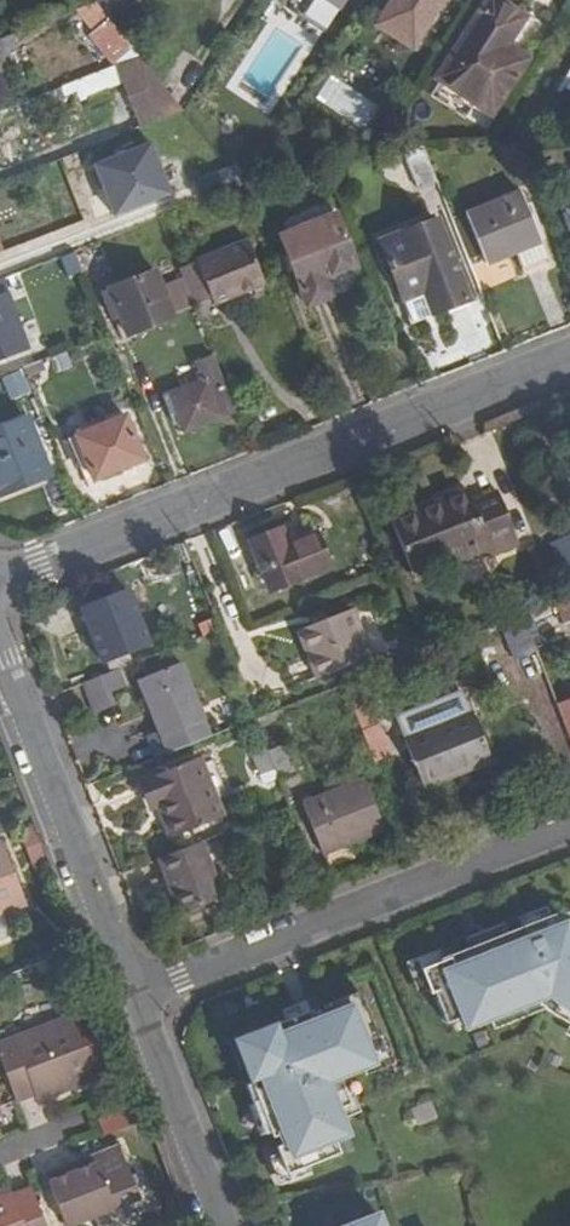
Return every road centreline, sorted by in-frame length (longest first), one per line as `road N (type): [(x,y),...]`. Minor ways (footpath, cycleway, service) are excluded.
road 1 (residential): [(0,582),(569,358)]
road 2 (residential): [(128,994),(569,824)]
road 3 (residential): [(0,660),(128,994)]
road 4 (residential): [(128,994),(220,1225)]

